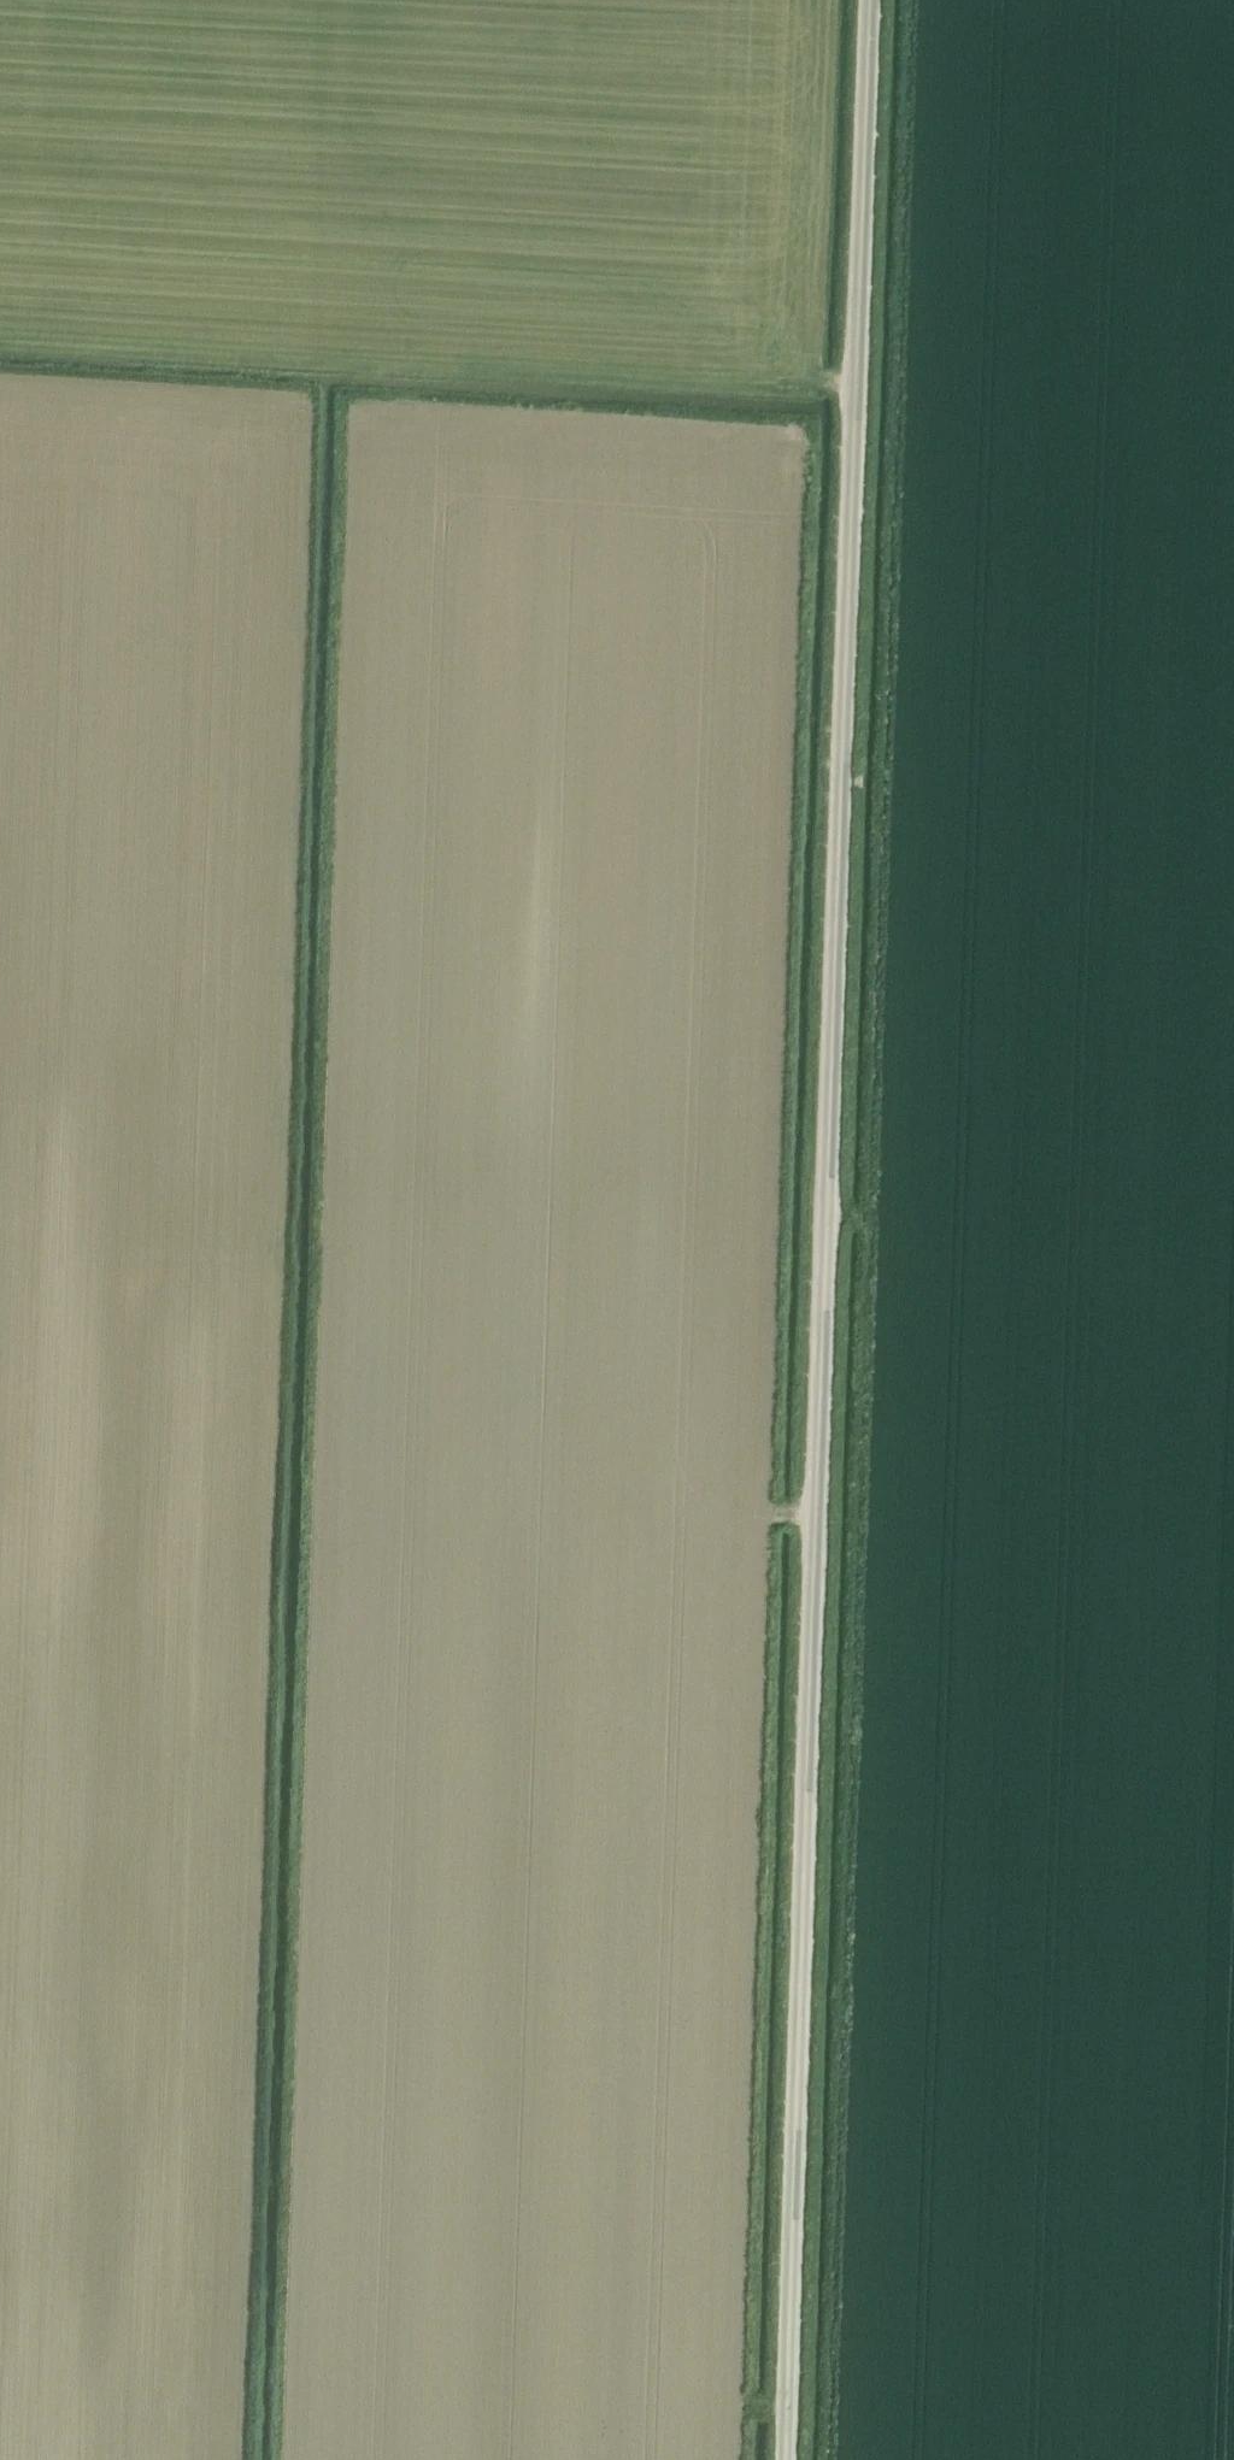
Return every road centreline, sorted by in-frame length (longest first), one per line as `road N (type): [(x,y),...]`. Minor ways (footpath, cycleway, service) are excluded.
road 1 (unclassified): [(786,2459),(873,0)]

